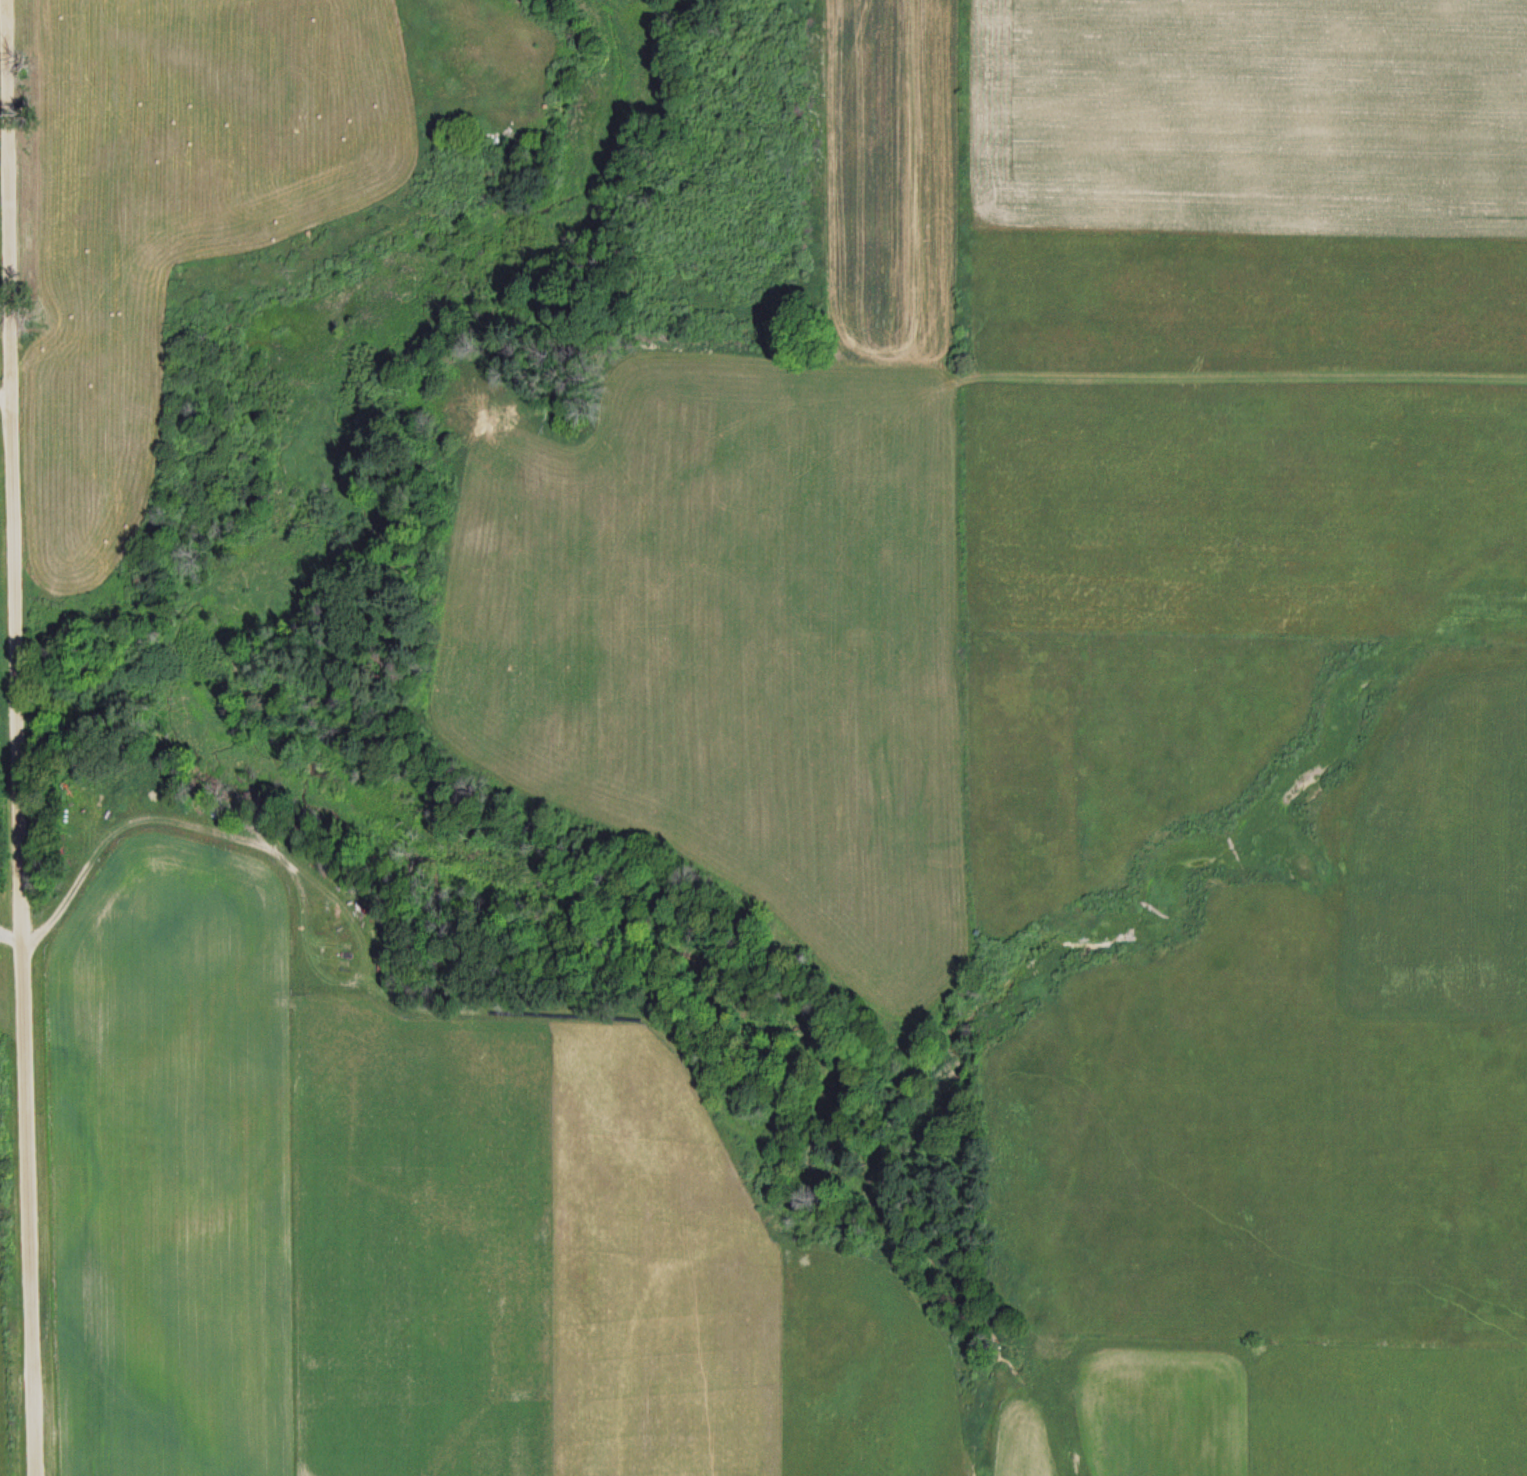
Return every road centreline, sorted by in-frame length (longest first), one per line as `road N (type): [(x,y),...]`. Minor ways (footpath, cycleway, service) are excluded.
road 1 (residential): [(37,1475),(7,0)]

